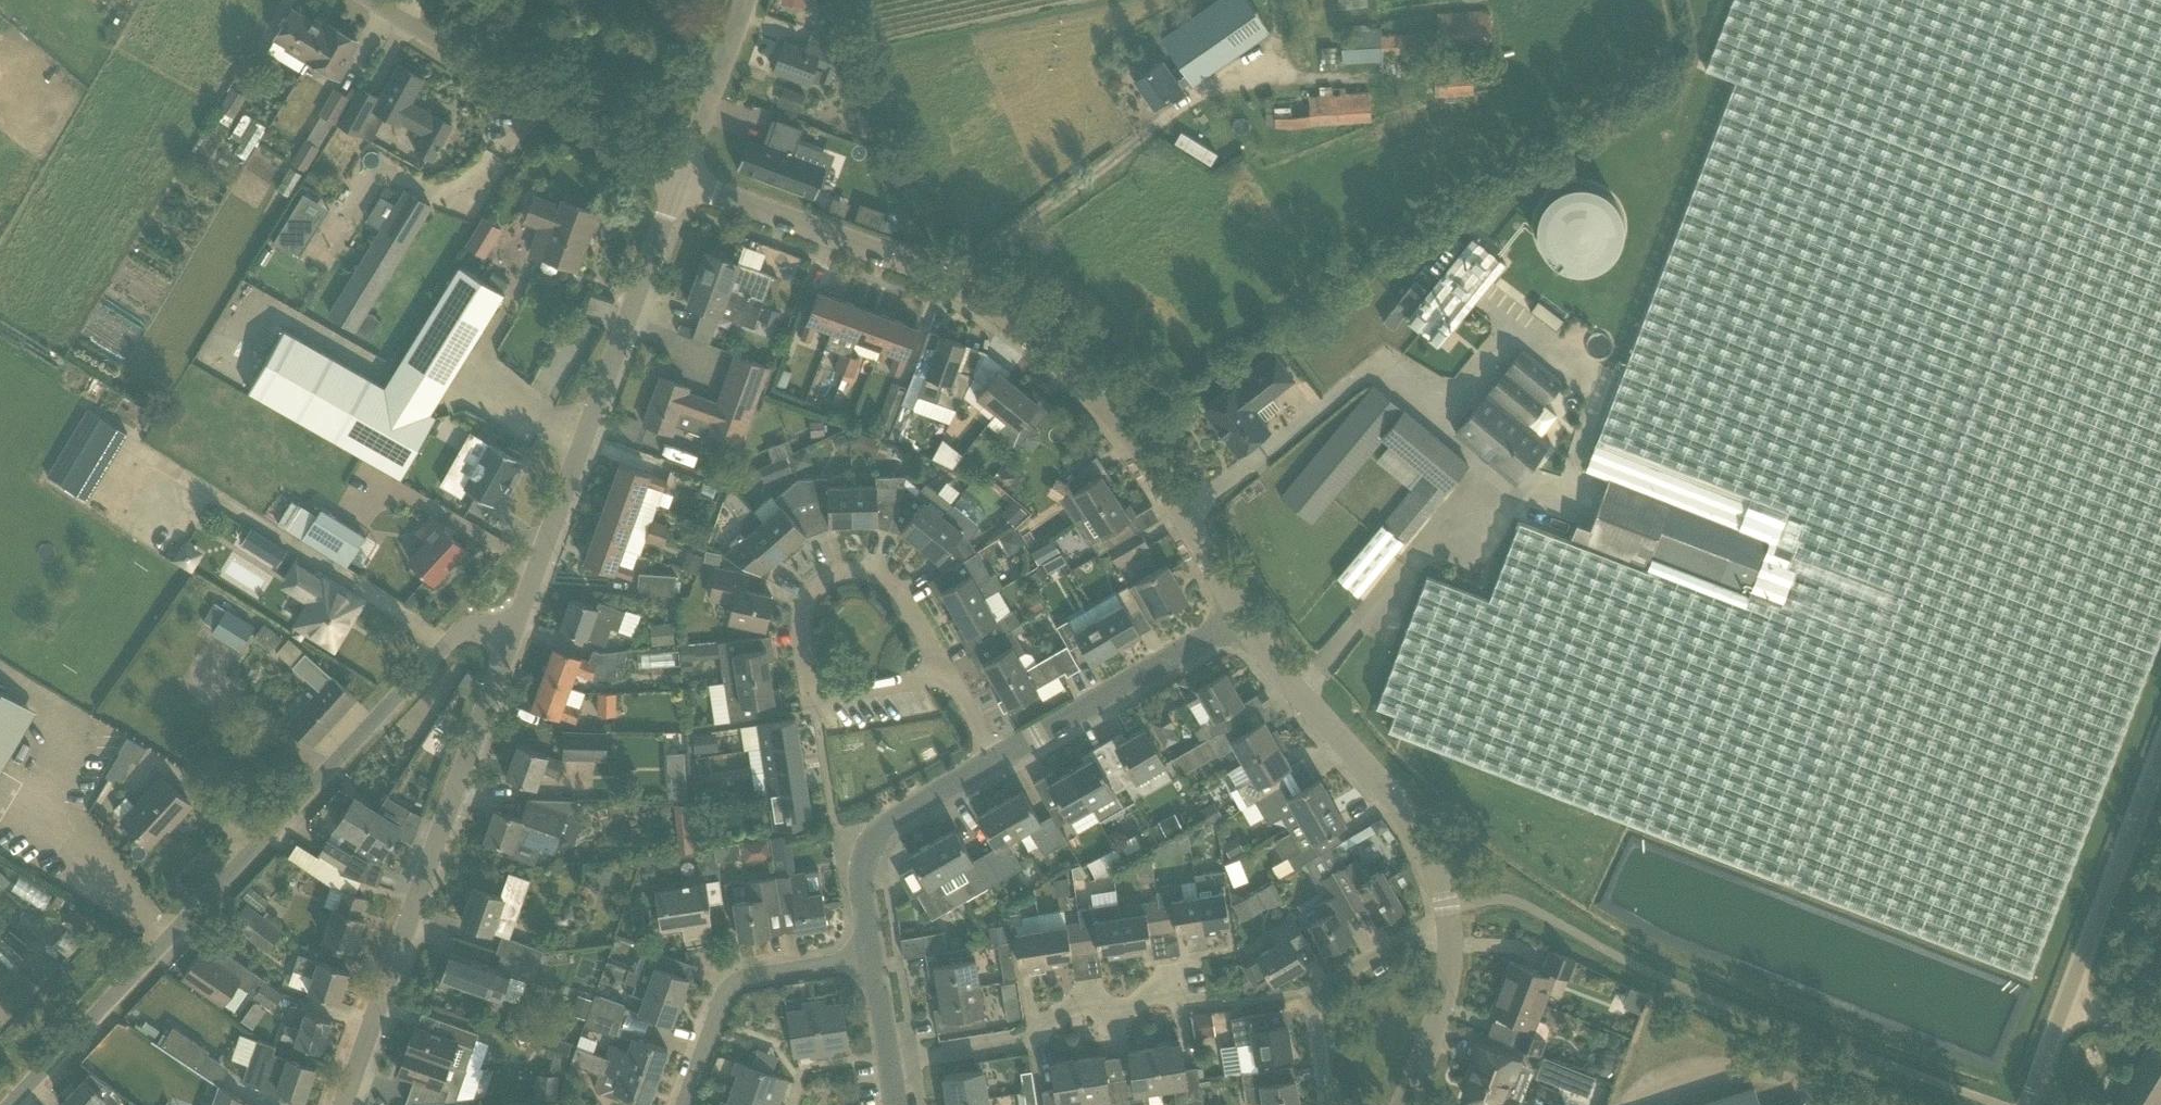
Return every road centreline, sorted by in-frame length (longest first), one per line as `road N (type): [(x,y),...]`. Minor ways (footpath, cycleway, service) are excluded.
road 1 (residential): [(1242,617),(1115,415),(1007,317),(894,259),(680,180)]
road 2 (residential): [(10,1104),(453,637),(479,629),(510,640)]
road 3 (residential): [(1403,1104),(1441,1010),(1447,906),(1426,847),(1401,810),(1292,688),(1242,617)]
road 4 (residential): [(872,957),(859,873),(871,841),(897,815),(1242,617)]
road 5 (residential): [(344,1104),(510,640)]
road 6 (residential): [(510,640),(680,180)]
road 7 (unclassified): [(2025,1104),(2160,753)]
road 8 (residential): [(680,180),(633,163),(368,0)]
road 9 (residential): [(685,1104),(724,995),(744,979),(872,957)]
road 10 (unclassified): [(680,180),(743,0)]
road 11 (residential): [(896,1104),(872,957)]

